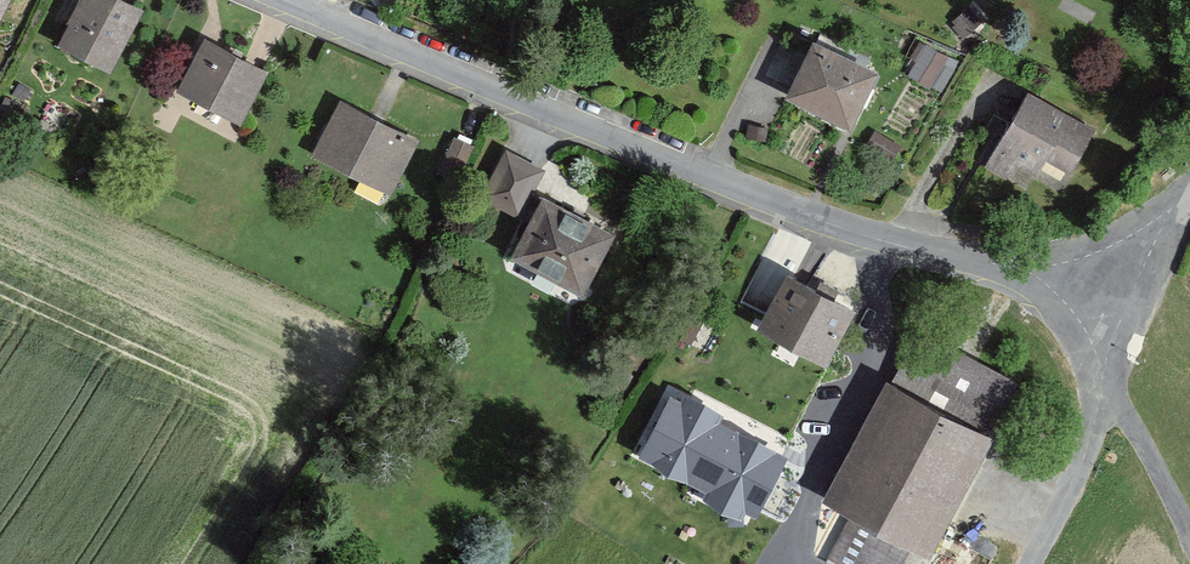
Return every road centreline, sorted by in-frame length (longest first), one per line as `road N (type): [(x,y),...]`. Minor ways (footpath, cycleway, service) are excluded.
road 1 (residential): [(1100,286),(812,213),(291,0)]
road 2 (unclassified): [(1107,368),(1093,444),(1029,563)]
road 3 (residential): [(1107,368),(1189,535)]
road 4 (residential): [(1189,191),(1100,286)]

